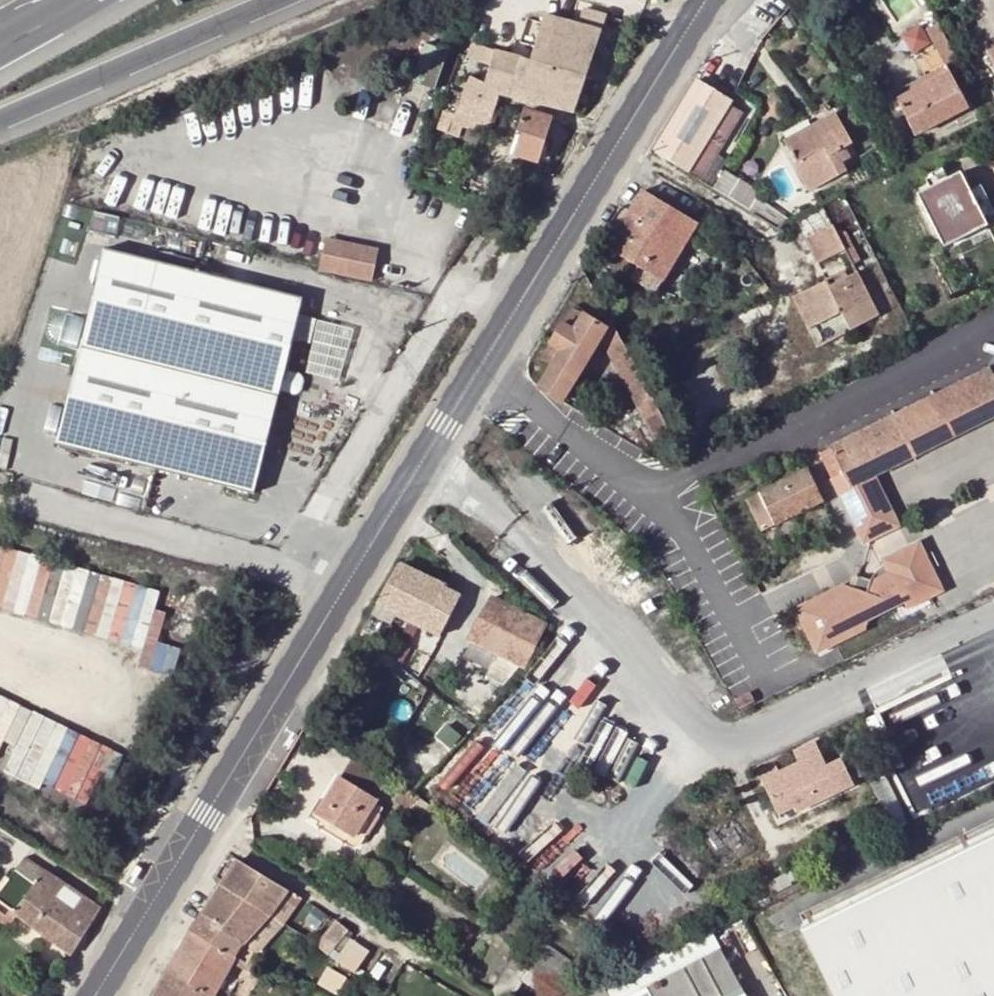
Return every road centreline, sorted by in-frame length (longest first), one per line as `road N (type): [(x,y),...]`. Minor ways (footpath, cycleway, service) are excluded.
road 1 (secondary): [(91,995),(472,373)]
road 2 (residential): [(993,325),(648,498),(472,373)]
road 3 (secondary): [(472,373),(707,0)]
road 4 (motorway): [(0,119),(277,0)]

